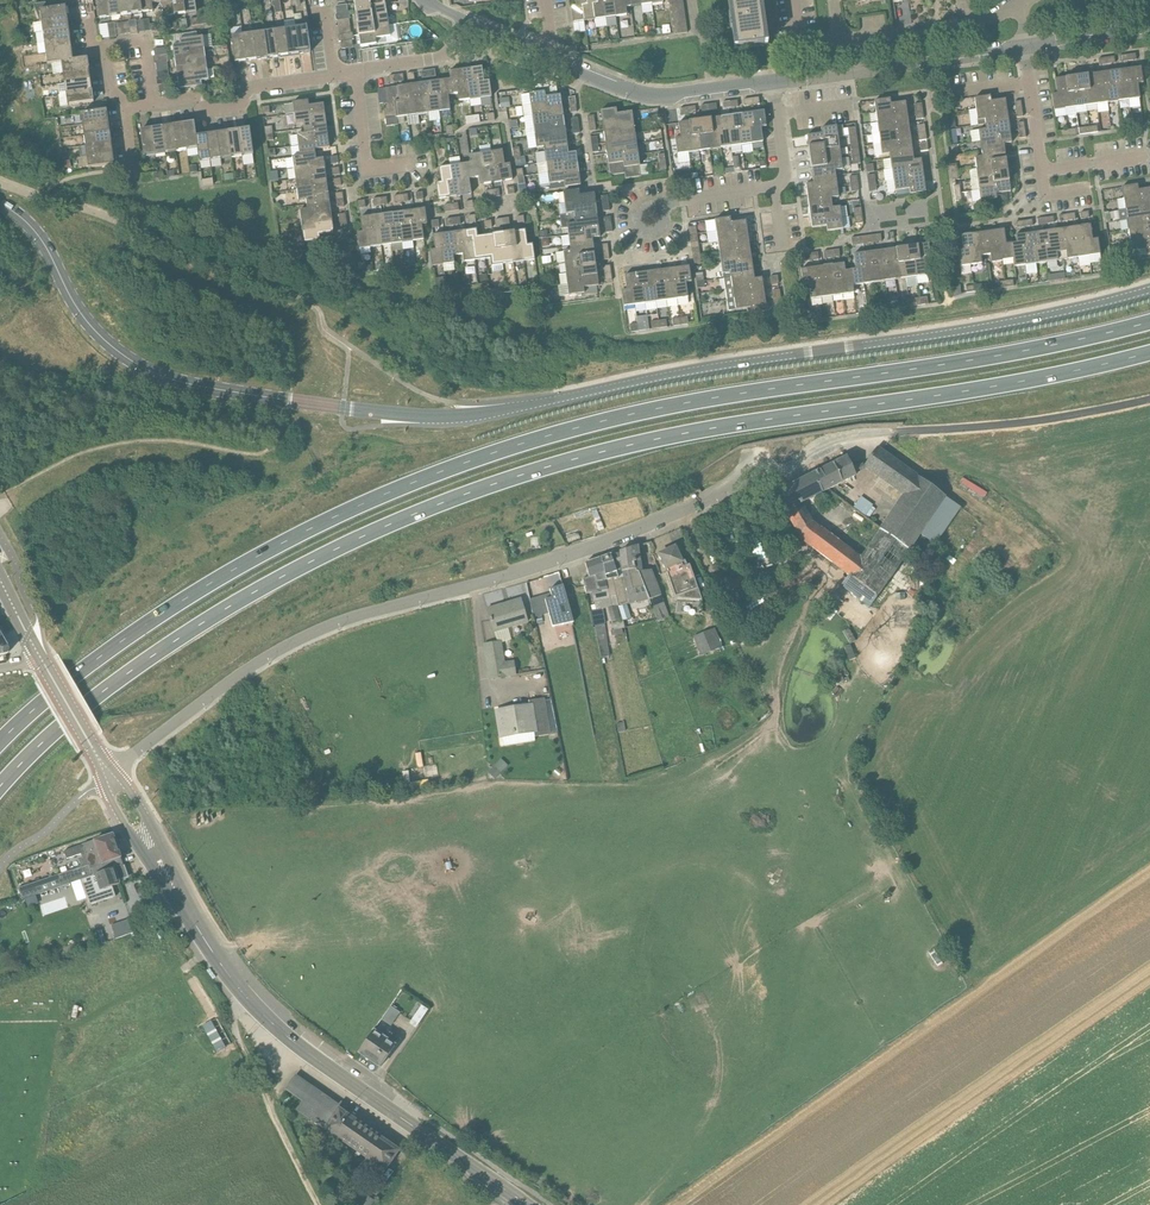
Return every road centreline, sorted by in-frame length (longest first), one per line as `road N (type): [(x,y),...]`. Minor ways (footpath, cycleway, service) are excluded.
road 1 (trunk): [(0,784),(107,685),(244,594),(478,488),(712,428),(1023,382),(1149,354)]
road 2 (trunk): [(1149,322),(1039,349),(641,412),(466,460),(316,523),(182,598),(0,739)]
road 3 (residential): [(109,776),(237,676),(308,635),(541,565),(723,494),(823,443),(889,432)]
road 4 (tertiary): [(1149,288),(1013,320),(691,368),(495,412)]
road 5 (tertiary): [(0,203),(38,234),(94,329),(167,378),(388,413),(495,412)]
road 6 (secondary): [(157,858),(226,972),(270,1022),(526,1204)]
road 7 (residential): [(774,82),(659,96),(553,59)]
road 8 (secondary): [(0,580),(109,776)]
road 9 (residential): [(1025,48),(806,78)]
road 10 (residential): [(154,104),(186,100),(211,112),(234,109),(249,88),(335,76)]
road 11 (residential): [(838,40),(983,21),(1020,4)]
road 12 (residential): [(414,163),(376,168),(365,160),(355,70)]
road 13 (residential): [(355,70),(442,56),(467,22)]
road 14 (residential): [(1149,29),(1025,48)]

